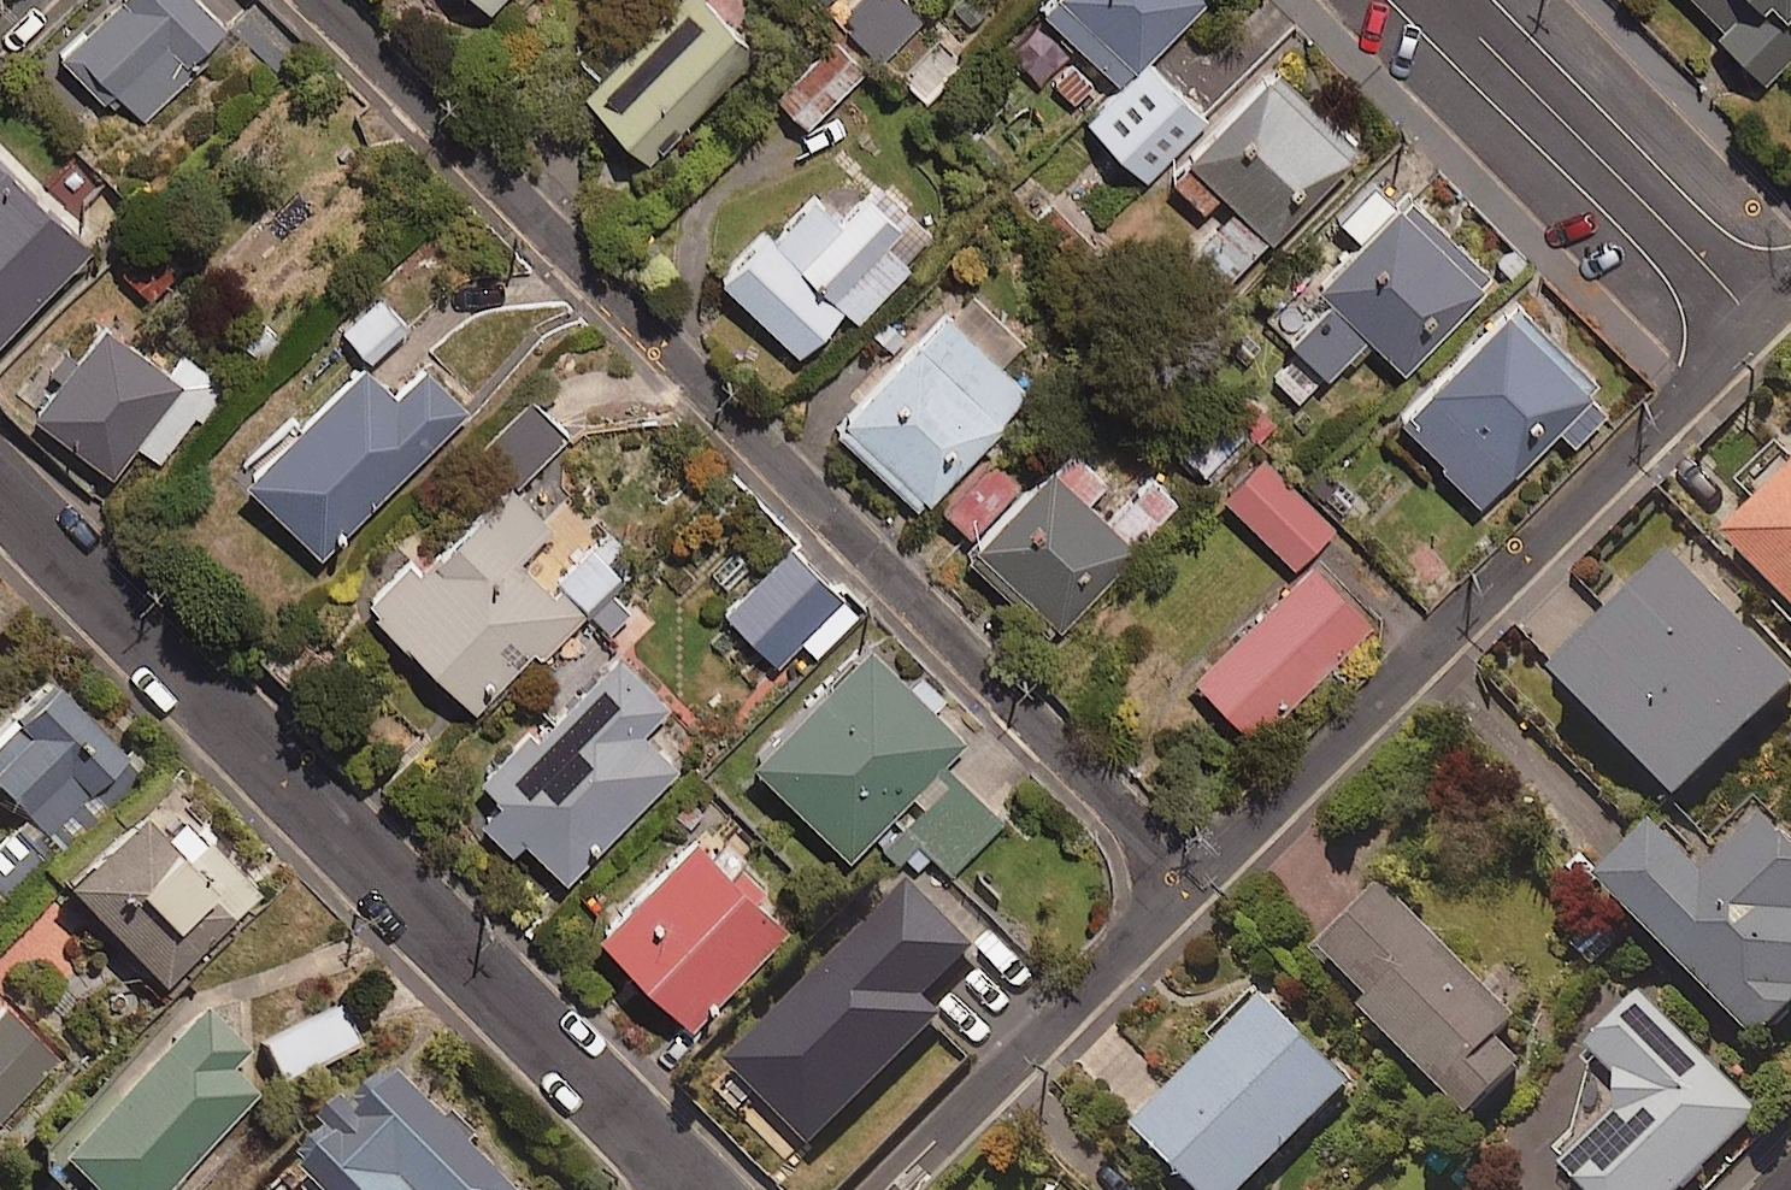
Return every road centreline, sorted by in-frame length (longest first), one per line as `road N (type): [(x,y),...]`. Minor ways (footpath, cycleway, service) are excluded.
road 1 (residential): [(1201,877),(318,0)]
road 2 (residential): [(689,1189),(0,494)]
road 3 (residential): [(1201,877),(1754,321)]
road 4 (residential): [(1754,321),(1437,0)]
road 5 (residential): [(885,1189),(1201,877)]

